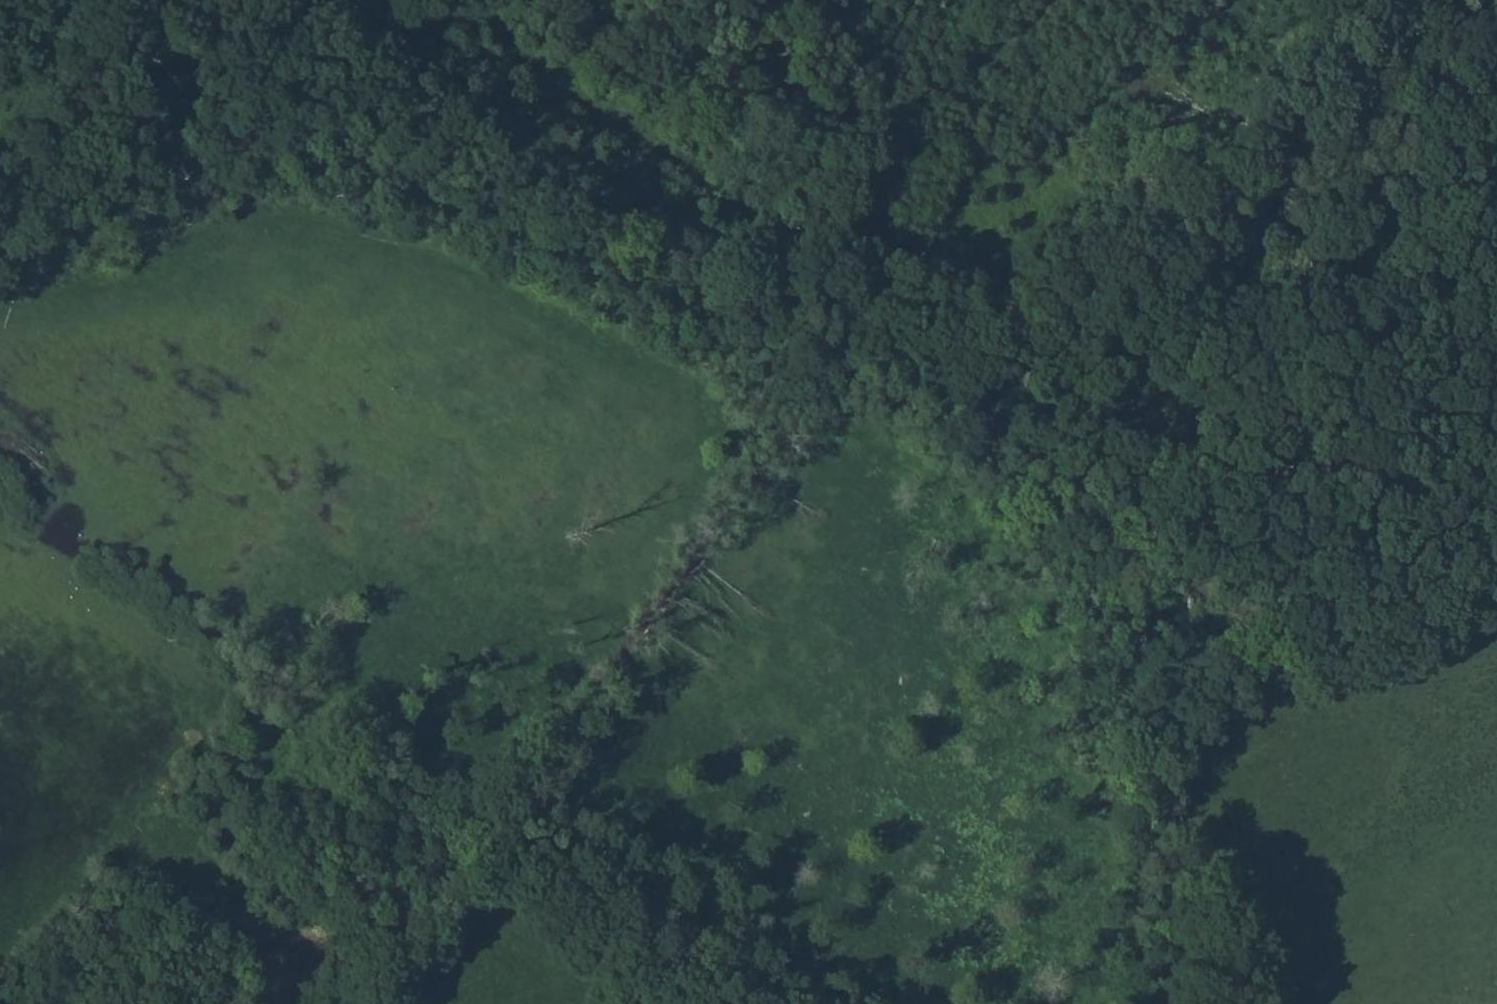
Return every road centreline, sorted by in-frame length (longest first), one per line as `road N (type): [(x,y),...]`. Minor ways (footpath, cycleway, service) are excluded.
road 1 (track): [(1496,587),(1404,638),(1181,715),(1168,740),(1262,1003)]

